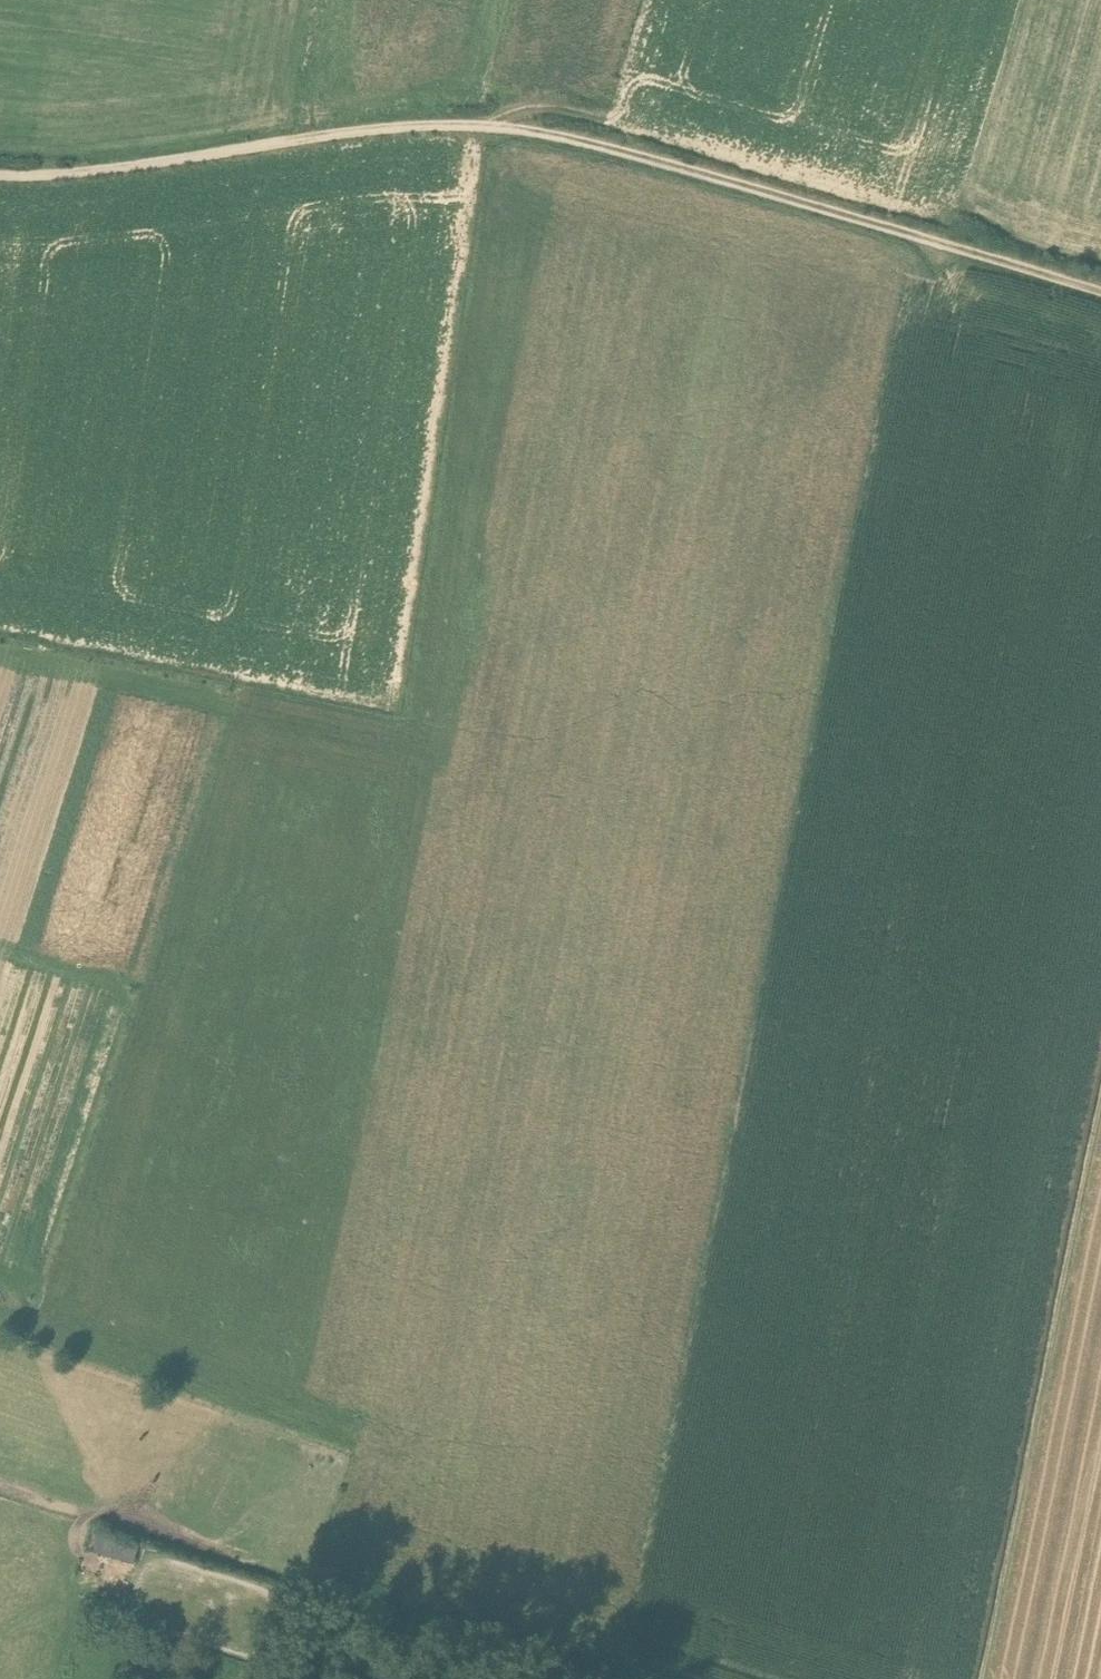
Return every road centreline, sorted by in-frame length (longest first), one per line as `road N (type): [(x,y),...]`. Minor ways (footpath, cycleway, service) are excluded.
road 1 (track): [(1100,291),(528,131),(386,129),(90,174),(0,176)]

